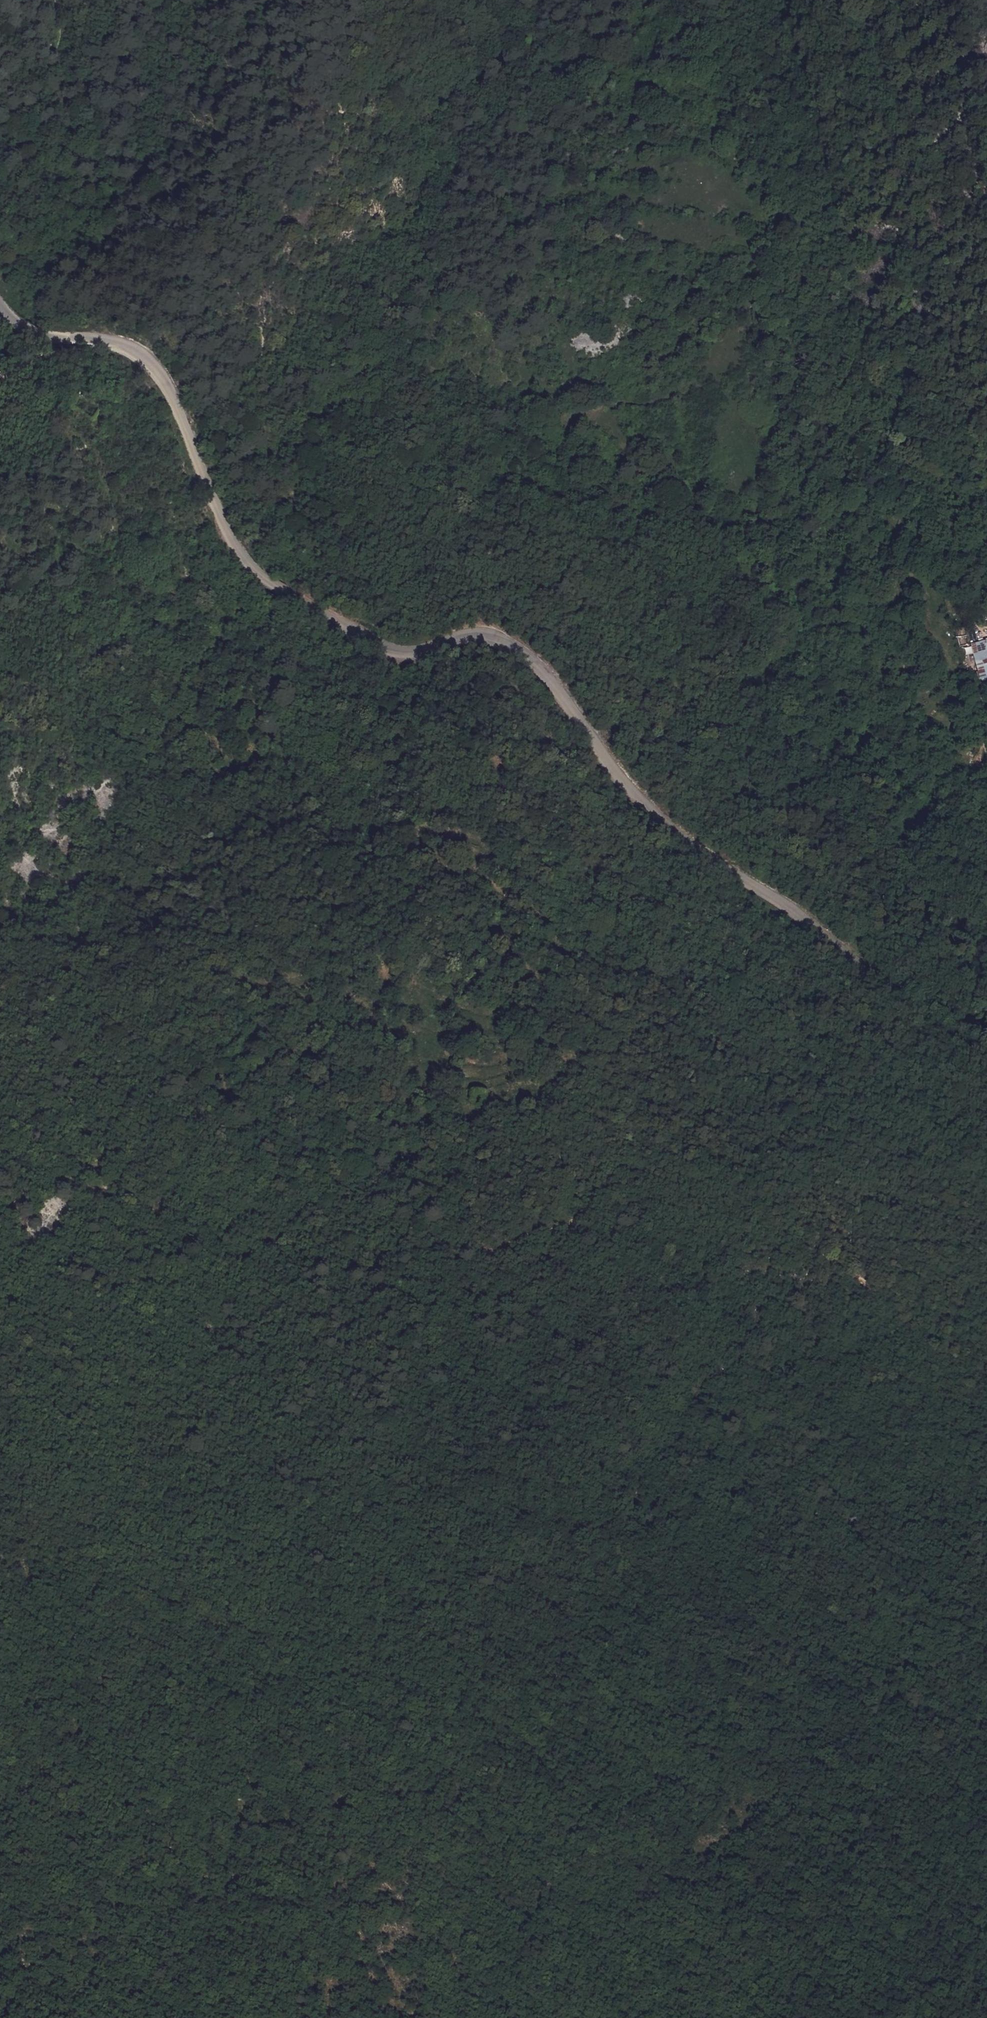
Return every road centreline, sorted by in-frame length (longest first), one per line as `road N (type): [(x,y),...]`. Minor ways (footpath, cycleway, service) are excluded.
road 1 (tertiary): [(0,303),(25,331),(55,341),(108,343),(157,368),(231,536),(267,578),(406,652),(485,639),(523,654),(637,796),(676,830),(986,1044)]
road 2 (track): [(244,558),(212,649),(307,754),(259,809)]

